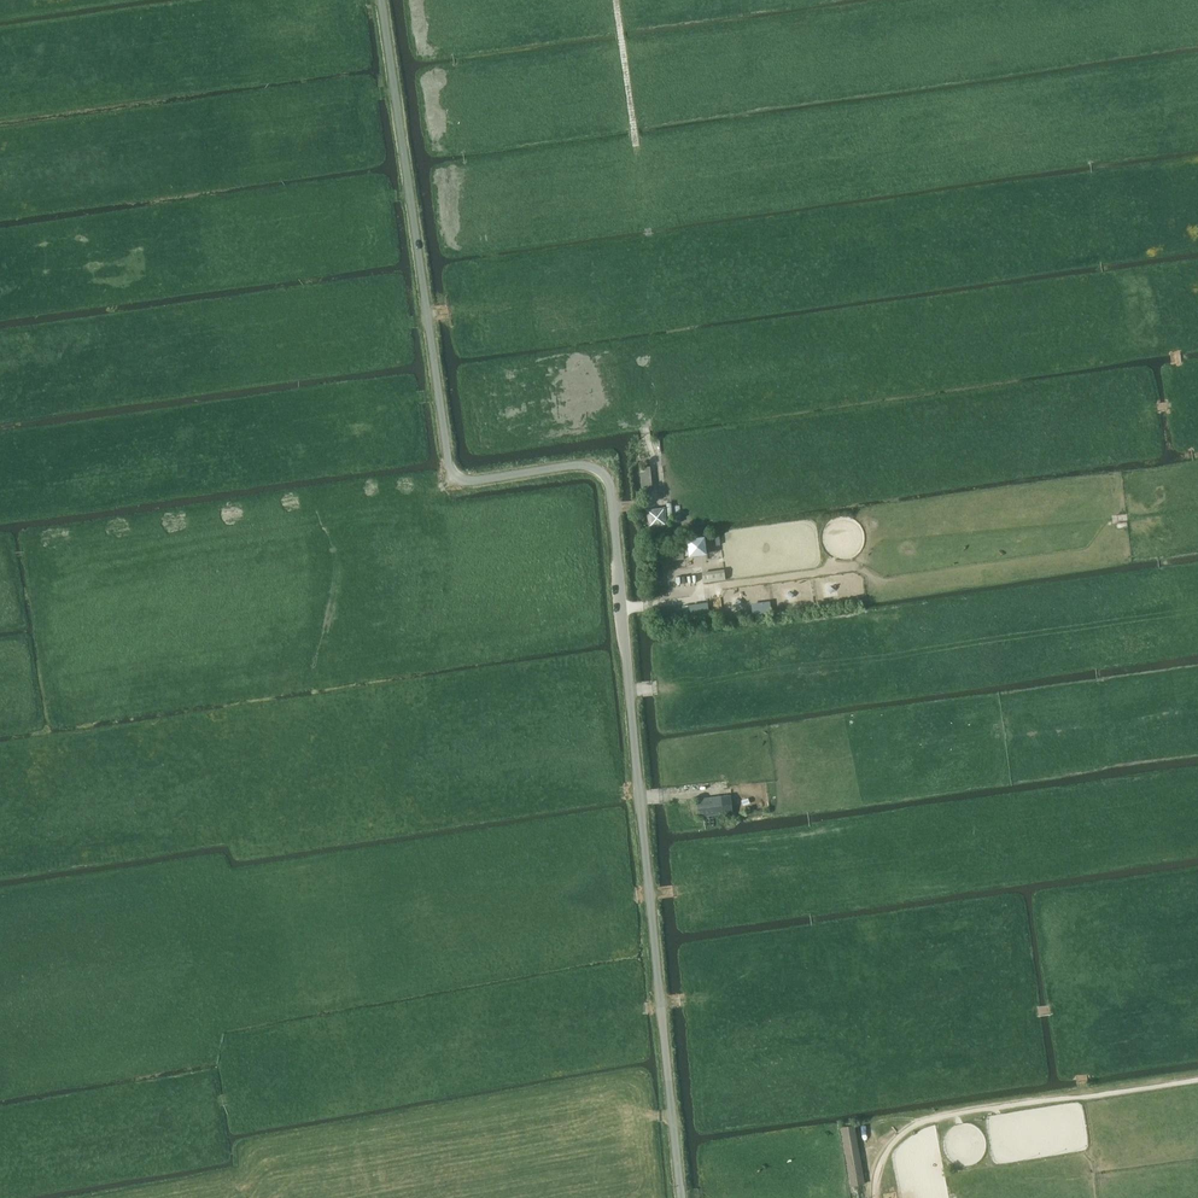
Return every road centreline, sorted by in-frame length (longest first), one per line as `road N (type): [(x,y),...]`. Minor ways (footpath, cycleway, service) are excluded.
road 1 (unclassified): [(681,1197),(613,498),(607,477),(585,468),(466,484),(451,473),(382,0)]
road 2 (track): [(641,154),(619,0)]

